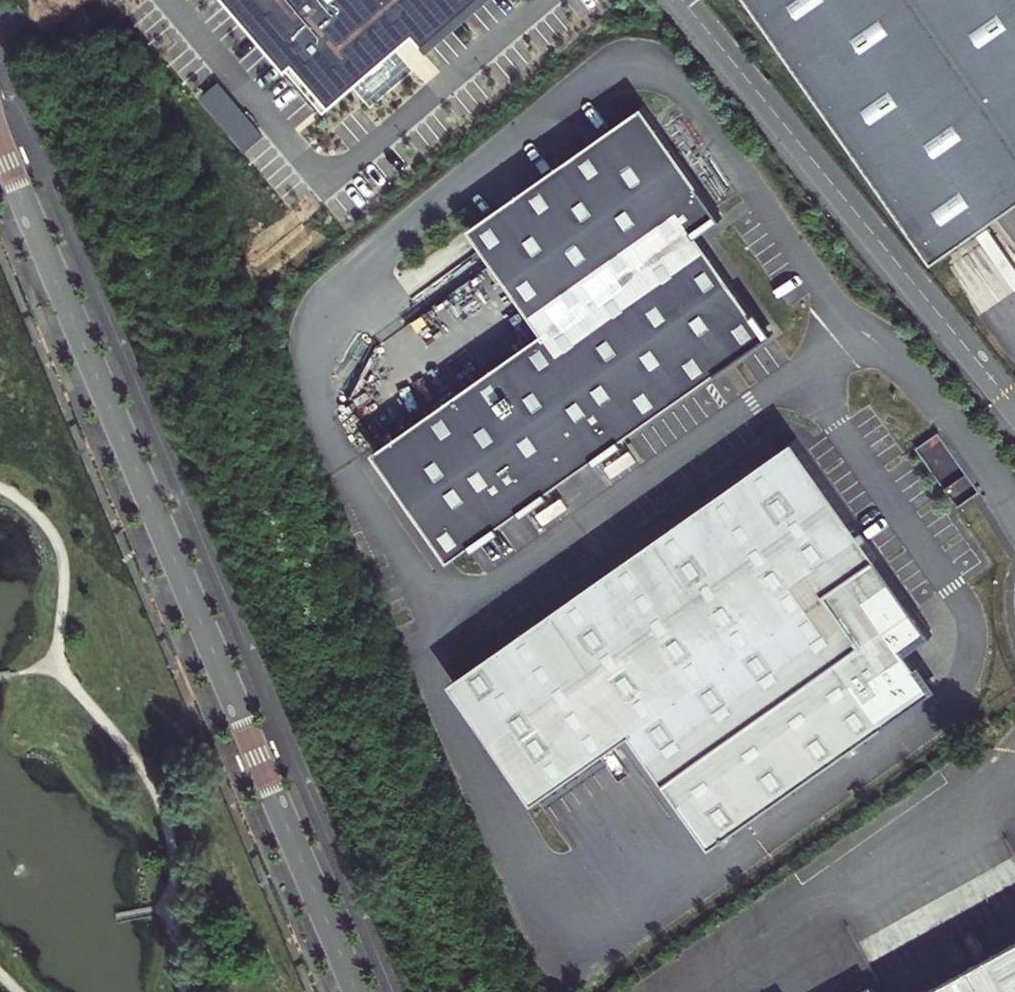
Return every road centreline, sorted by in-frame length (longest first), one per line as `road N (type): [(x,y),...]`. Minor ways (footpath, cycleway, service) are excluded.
road 1 (unclassified): [(356,991),(0,145)]
road 2 (residential): [(1014,406),(681,0)]

